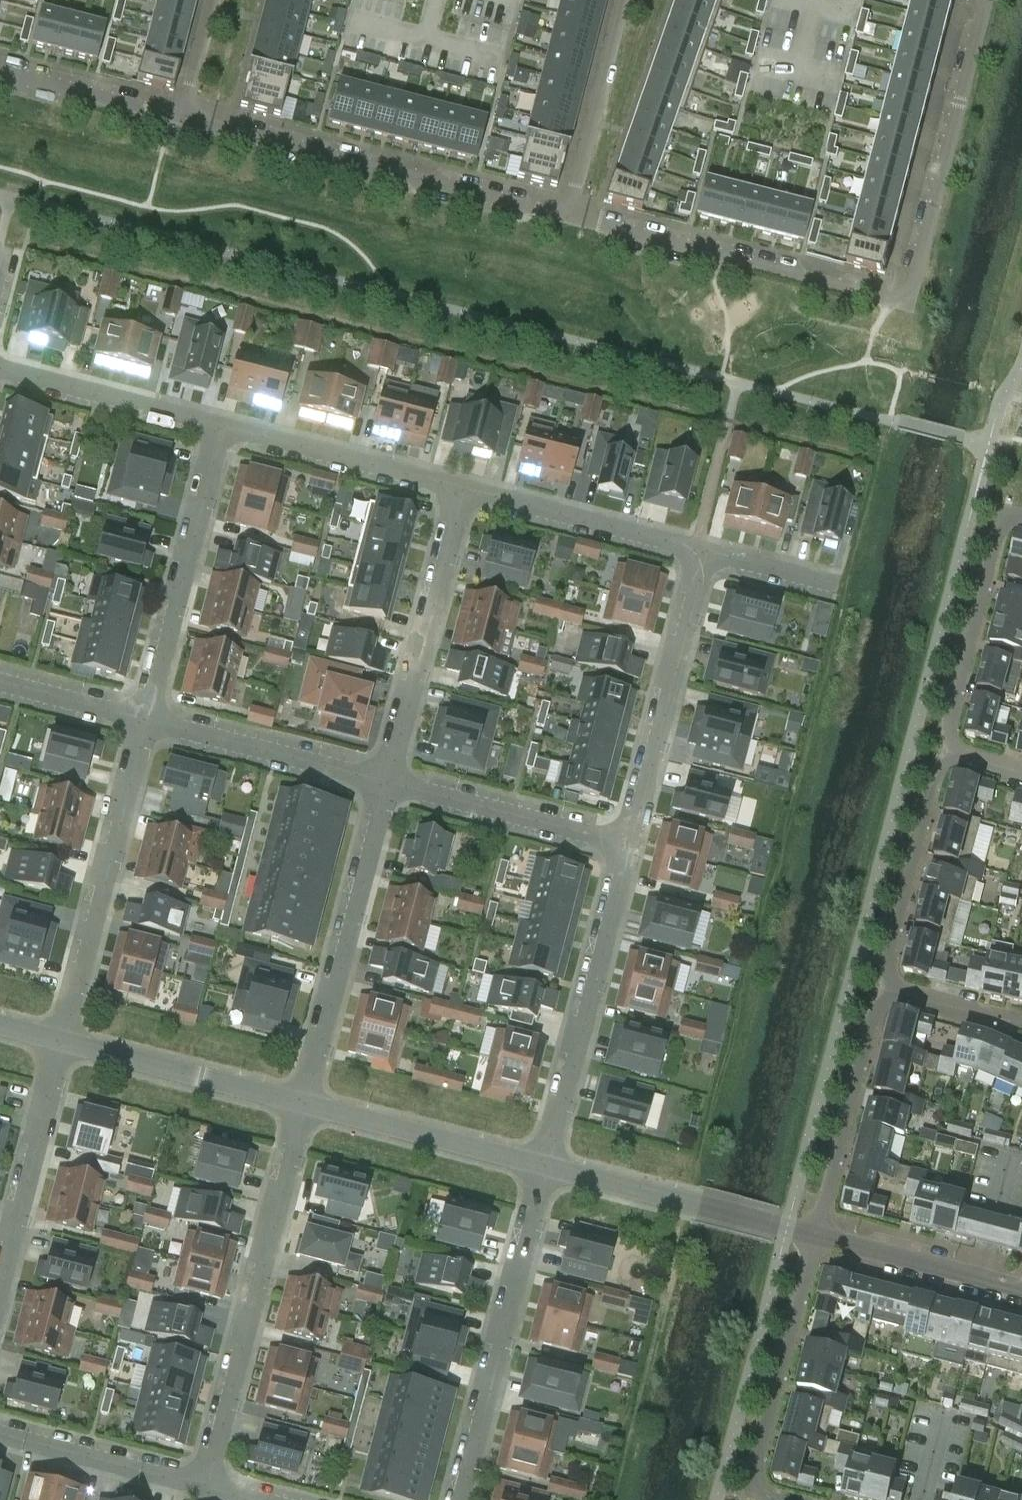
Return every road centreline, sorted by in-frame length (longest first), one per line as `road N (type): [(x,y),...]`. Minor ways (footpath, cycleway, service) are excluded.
road 1 (residential): [(178,116),(567,216)]
road 2 (residential): [(205,1488),(304,1104)]
road 3 (residential): [(567,216),(908,303)]
road 4 (residential): [(461,1499),(547,1167)]
road 5 (residential): [(547,1167),(630,842)]
road 6 (residential): [(304,1104),(390,783)]
road 7 (residential): [(148,721),(60,1039)]
road 8 (residential): [(987,0),(908,303)]
road 9 (residential): [(224,428),(148,721)]
road 10 (residential): [(390,783),(463,490)]
road 11 (residential): [(630,842),(699,550)]
road 12 (residential): [(774,1499),(759,1496),(757,1487),(817,1235)]
road 13 (residential): [(817,1235),(547,1167)]
road 14 (residential): [(1021,514),(1012,511),(950,750)]
road 15 (residential): [(887,989),(817,1235)]
road 16 (residential): [(304,1104),(60,1039)]
road 17 (residential): [(547,1167),(304,1104)]
road 18 (residential): [(390,783),(148,721)]
road 19 (residential): [(887,989),(950,750)]
road 20 (residential): [(630,842),(390,783)]
road 21 (residential): [(463,490),(224,428)]
road 22 (residential): [(699,550),(463,490)]
road 23 (residential): [(60,1039),(0,1263)]
road 24 (residential): [(224,428),(0,370)]
road 25 (residential): [(567,216),(622,0)]
road 26 (residential): [(205,1488),(0,1434)]
road 27 (residential): [(1021,1290),(817,1235)]
road 28 (residential): [(0,70),(178,116)]
road 29 (residential): [(148,721),(0,682)]
road 30 (residential): [(834,585),(699,550)]
road 31 (residential): [(1021,1022),(887,989)]
road 32 (residential): [(210,0),(178,116)]

